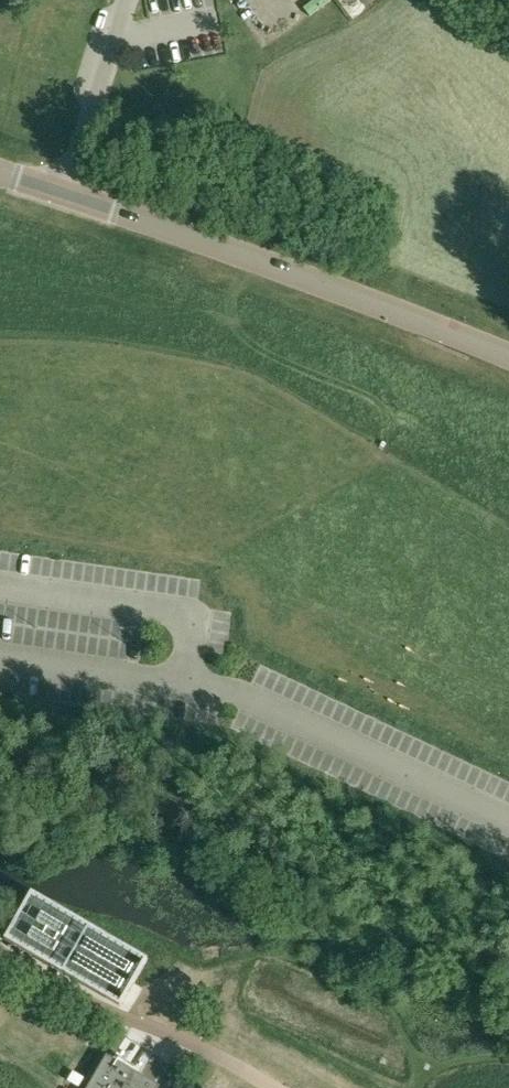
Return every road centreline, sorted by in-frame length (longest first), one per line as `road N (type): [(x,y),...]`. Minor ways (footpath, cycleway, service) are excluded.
road 1 (unclassified): [(508,357),(0,173)]

